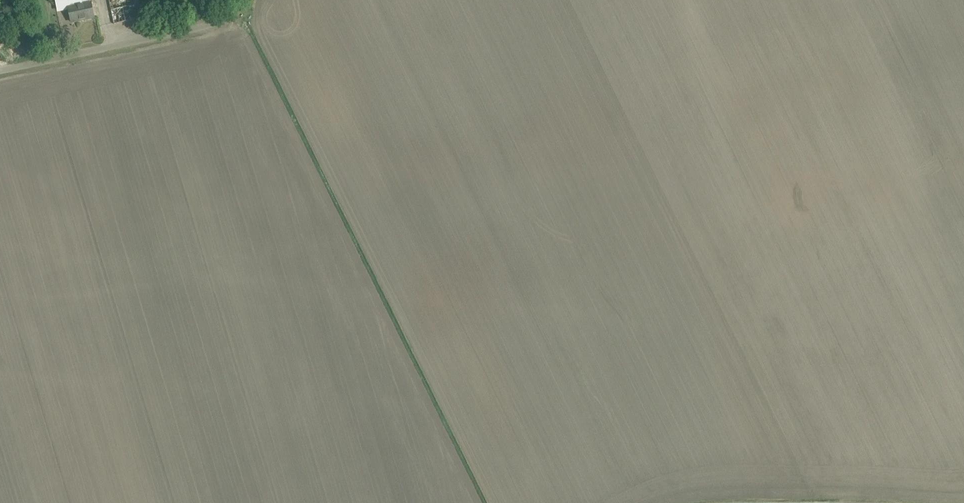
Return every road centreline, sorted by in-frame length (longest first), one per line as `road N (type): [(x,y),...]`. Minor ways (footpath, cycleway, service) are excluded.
road 1 (unclassified): [(0,68),(211,22),(235,0)]

